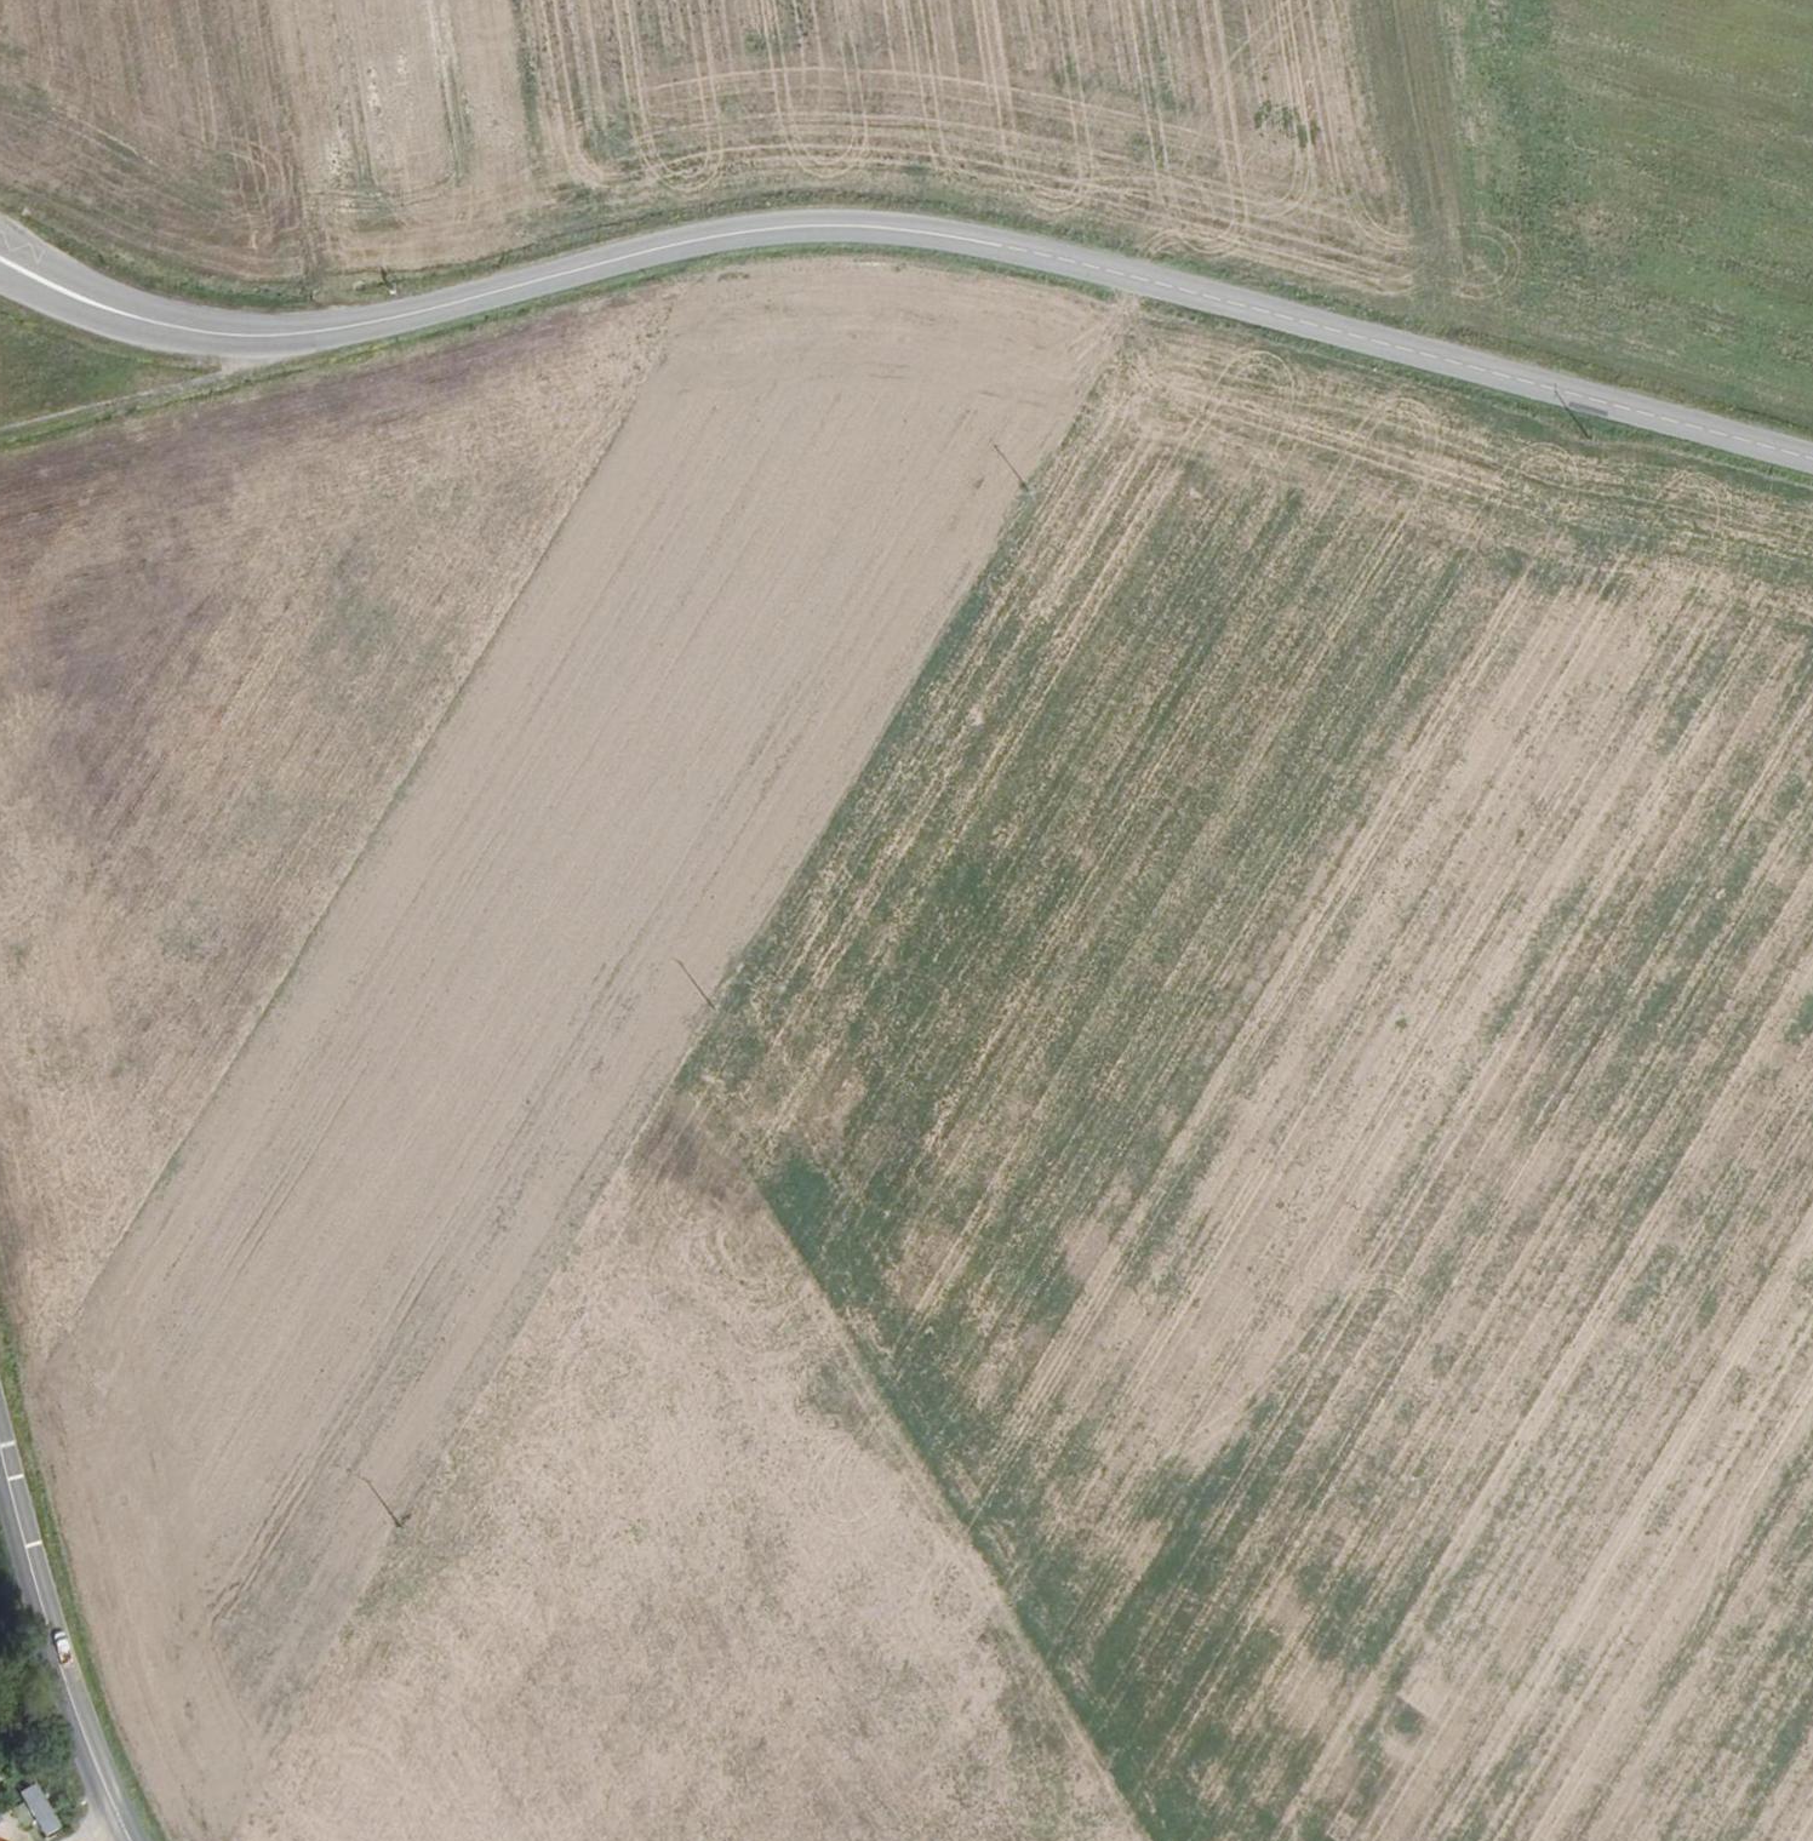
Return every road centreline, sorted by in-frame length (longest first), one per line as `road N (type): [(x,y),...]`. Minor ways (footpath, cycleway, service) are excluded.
road 1 (secondary): [(0,257),(154,324),(274,337),(416,311),(653,248),(805,225),(885,228),(1077,266),(1812,458)]
road 2 (secondary): [(0,1378),(120,1785),(149,1840)]

